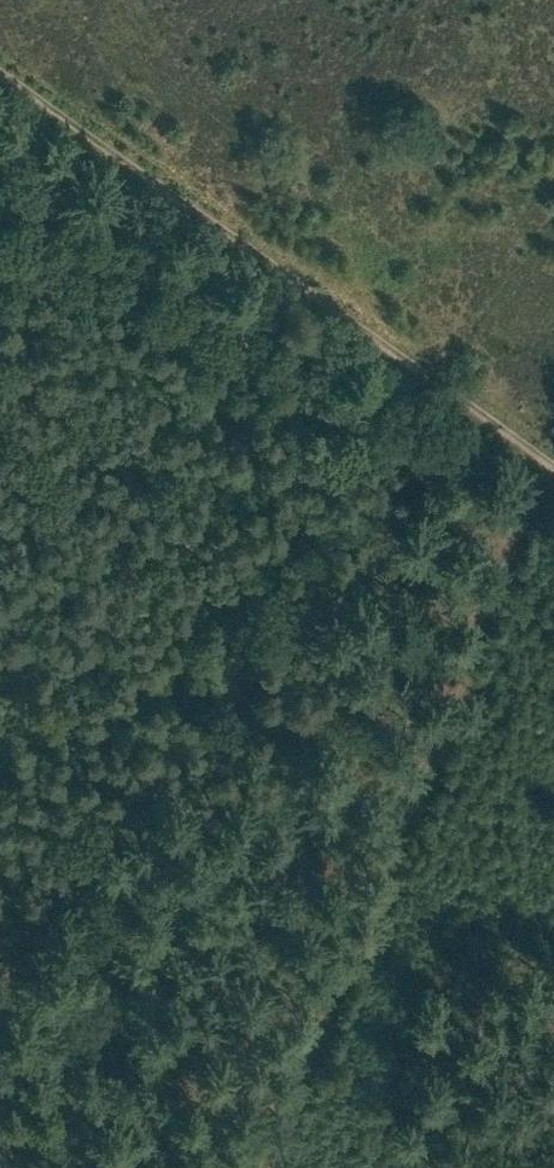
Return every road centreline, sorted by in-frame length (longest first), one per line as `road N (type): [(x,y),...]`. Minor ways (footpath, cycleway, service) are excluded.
road 1 (track): [(545,461),(323,1006),(267,1167)]
road 2 (track): [(0,81),(422,376)]
road 3 (track): [(422,376),(545,461)]

